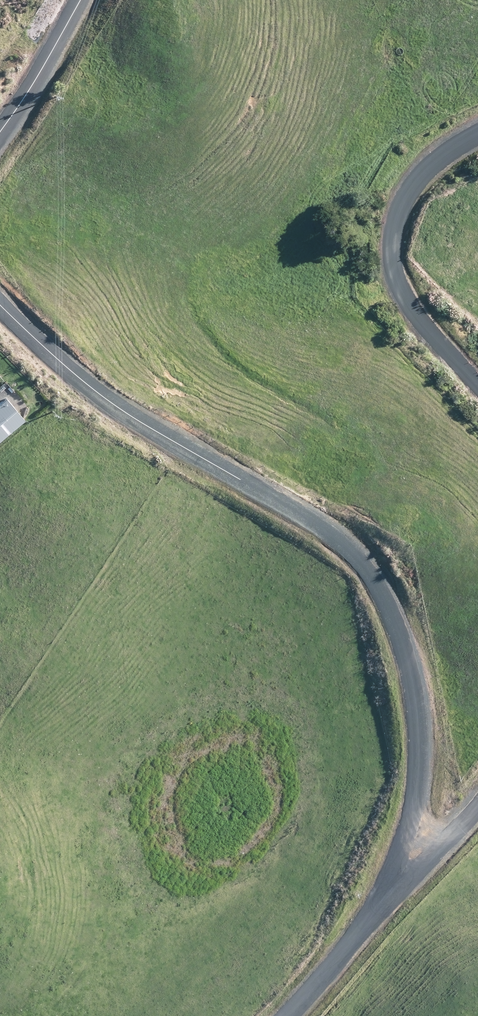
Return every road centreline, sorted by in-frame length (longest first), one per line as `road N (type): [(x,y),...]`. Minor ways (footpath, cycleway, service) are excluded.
road 1 (unclassified): [(399,864),(411,767),(406,672),(365,578),(318,529),(120,415),(0,304)]
road 2 (unclassified): [(477,377),(398,287),(393,241),(411,201),(451,150),(477,135)]
road 3 (unclassified): [(266,1015),(351,937),(399,864)]
road 4 (unclassified): [(0,104),(62,0)]

